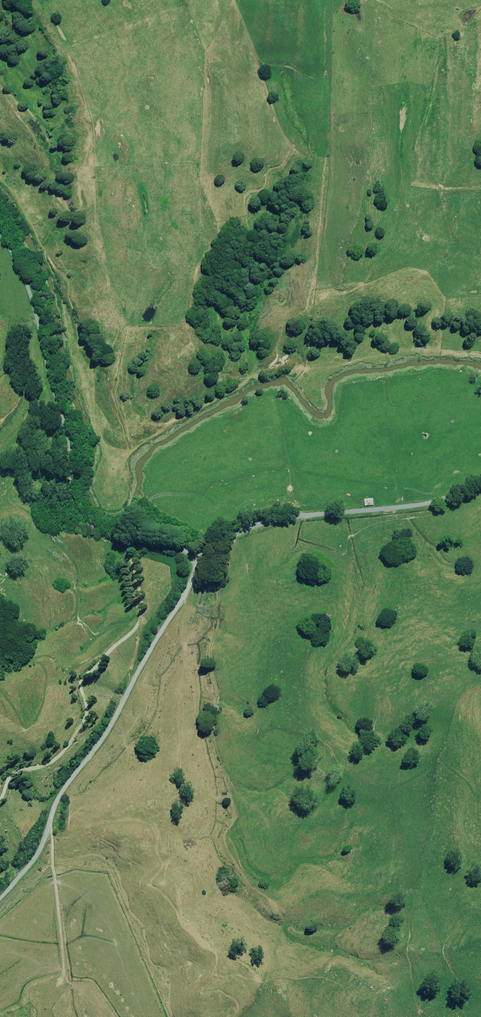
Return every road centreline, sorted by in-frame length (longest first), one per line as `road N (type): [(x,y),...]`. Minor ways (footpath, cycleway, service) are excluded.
road 1 (unclassified): [(199,568),(185,549),(113,536),(89,520),(35,291),(0,233)]
road 2 (unclassified): [(199,568),(49,834),(0,900)]
road 3 (unclassified): [(480,478),(440,501),(265,522),(207,552),(199,568)]

